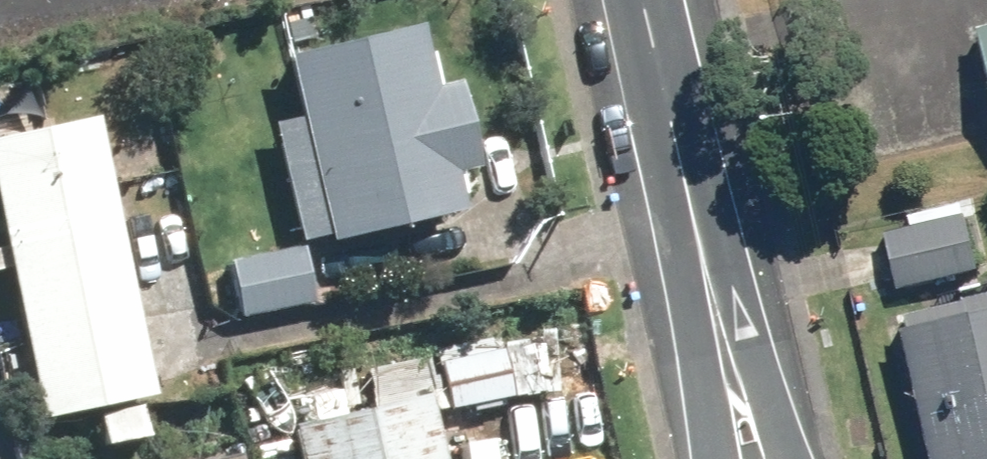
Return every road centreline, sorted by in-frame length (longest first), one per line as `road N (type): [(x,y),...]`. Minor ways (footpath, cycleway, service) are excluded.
road 1 (tertiary): [(708,287),(642,0)]
road 2 (tertiary): [(708,287),(786,458)]
road 3 (tertiary): [(718,458),(708,287)]

